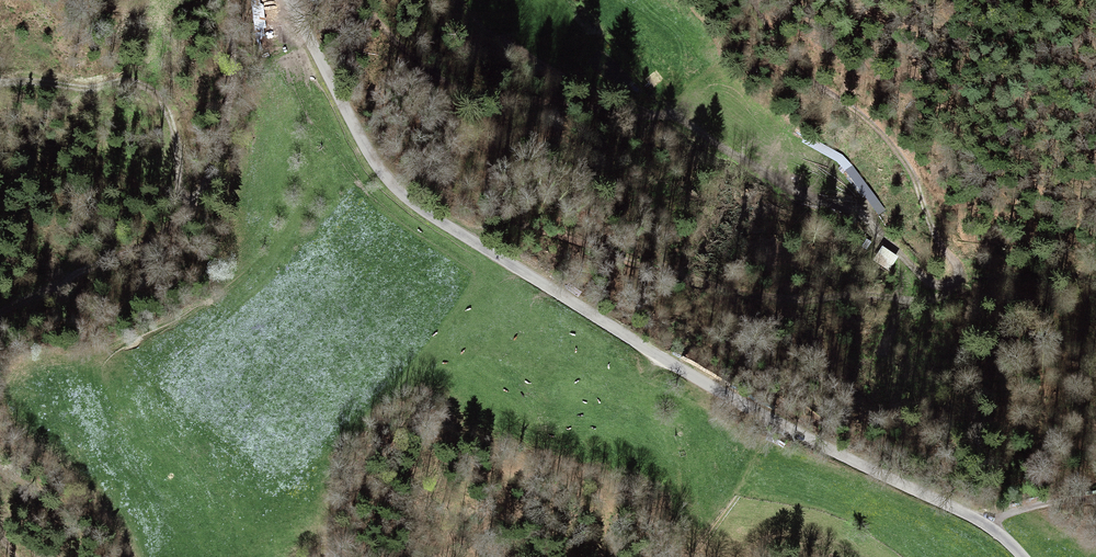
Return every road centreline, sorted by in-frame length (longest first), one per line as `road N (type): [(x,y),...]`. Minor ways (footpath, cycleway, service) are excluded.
road 1 (unclassified): [(288,0),(374,161),(414,204),(736,401),(979,520),(1024,556)]
road 2 (track): [(231,0),(232,72),(212,164),(190,199),(178,179),(168,112),(139,80),(83,90),(0,84)]
road 3 (track): [(957,286),(960,261),(896,150),(791,61),(753,0)]
road 4 (track): [(190,199),(155,238),(0,309)]
road 5 (track): [(655,353),(647,392),(670,451),(679,556)]
road 6 (track): [(693,556),(743,489),(759,451)]

